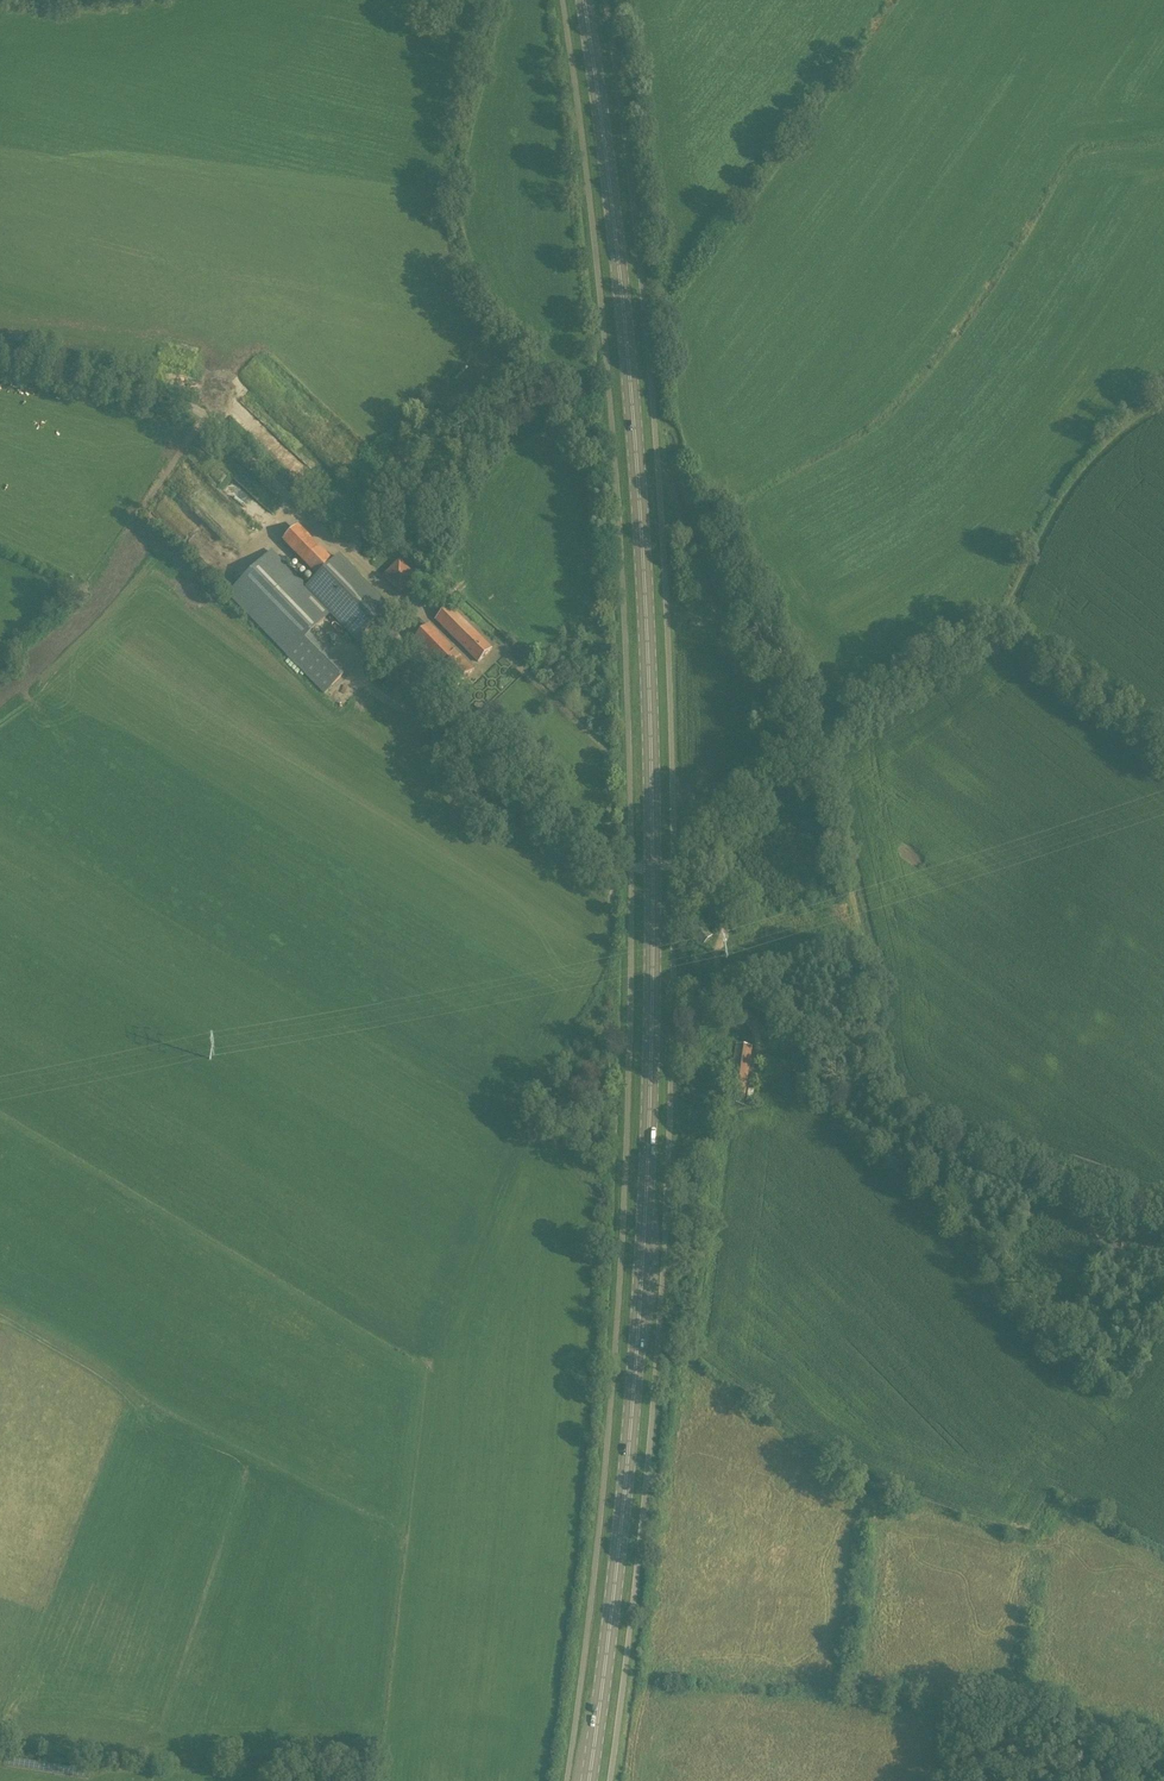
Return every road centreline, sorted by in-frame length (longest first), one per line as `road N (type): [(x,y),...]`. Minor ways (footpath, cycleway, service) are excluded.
road 1 (primary): [(590,1780),(631,1463),(645,1258),(653,864),(630,376),(584,0)]
road 2 (track): [(0,1317),(45,1340),(125,1399),(403,1539),(377,1780)]

